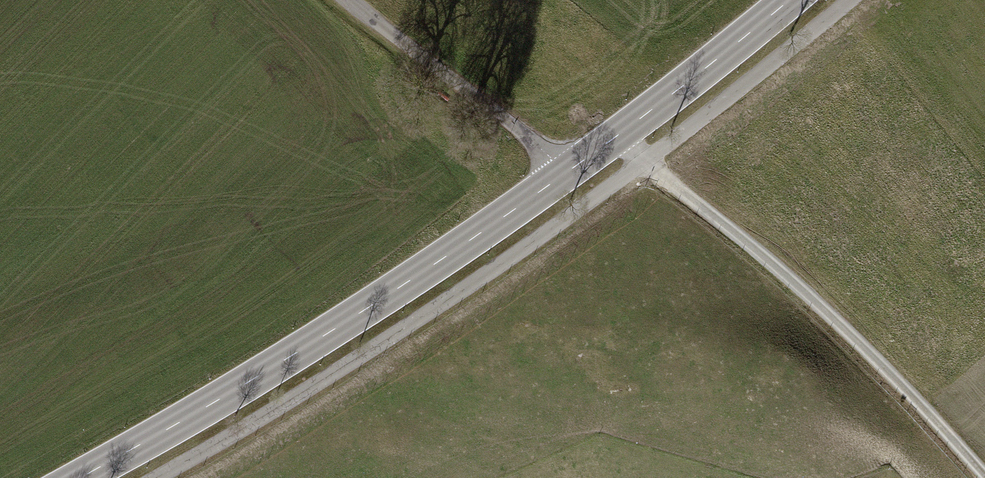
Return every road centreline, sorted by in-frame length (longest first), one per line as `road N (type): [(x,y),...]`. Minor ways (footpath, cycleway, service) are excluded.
road 1 (secondary): [(83,477),(340,327),(567,172)]
road 2 (track): [(612,144),(761,254),(984,474)]
road 3 (secondary): [(567,172),(782,0)]
road 4 (residential): [(567,172),(362,0)]

